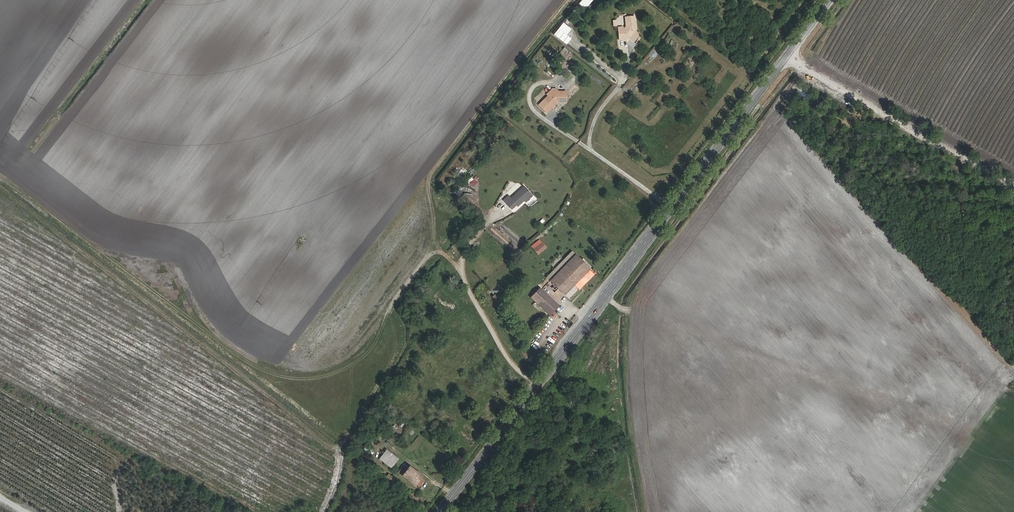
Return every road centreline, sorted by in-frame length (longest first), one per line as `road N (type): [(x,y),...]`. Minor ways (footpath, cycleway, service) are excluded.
road 1 (primary): [(829,0),(440,511)]
road 2 (track): [(1013,187),(785,57)]

